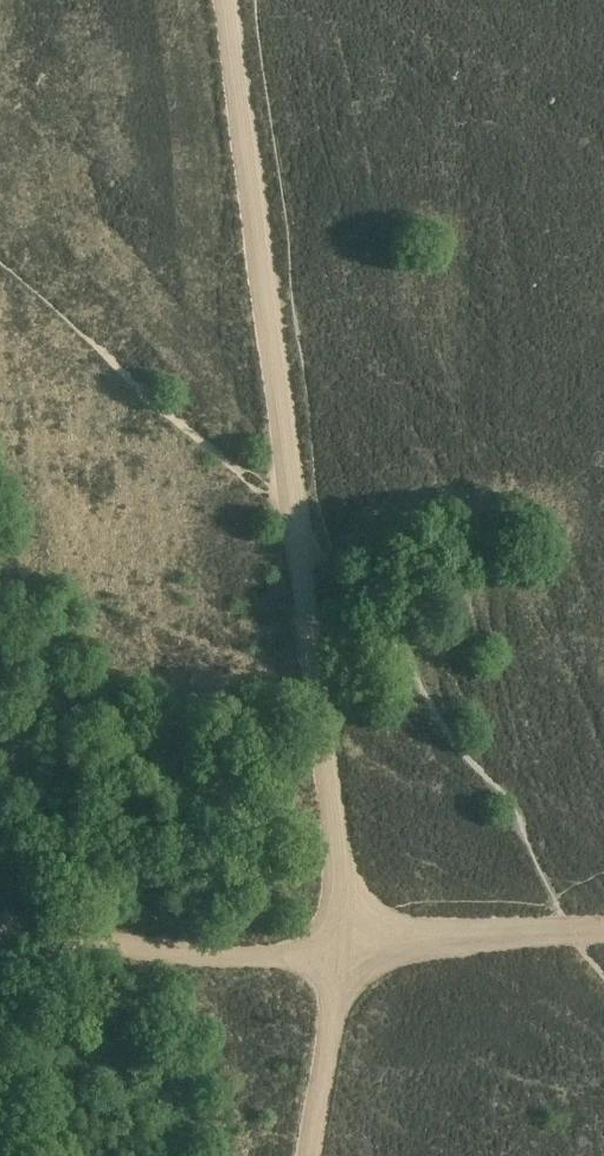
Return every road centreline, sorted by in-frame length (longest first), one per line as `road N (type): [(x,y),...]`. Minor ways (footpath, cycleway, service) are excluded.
road 1 (track): [(228,0),(295,547)]
road 2 (track): [(295,547),(339,940)]
road 3 (track): [(0,266),(292,518)]
road 4 (track): [(339,940),(272,958),(145,954),(0,936)]
road 5 (track): [(603,931),(339,940)]
road 6 (track): [(339,940),(307,1155)]

